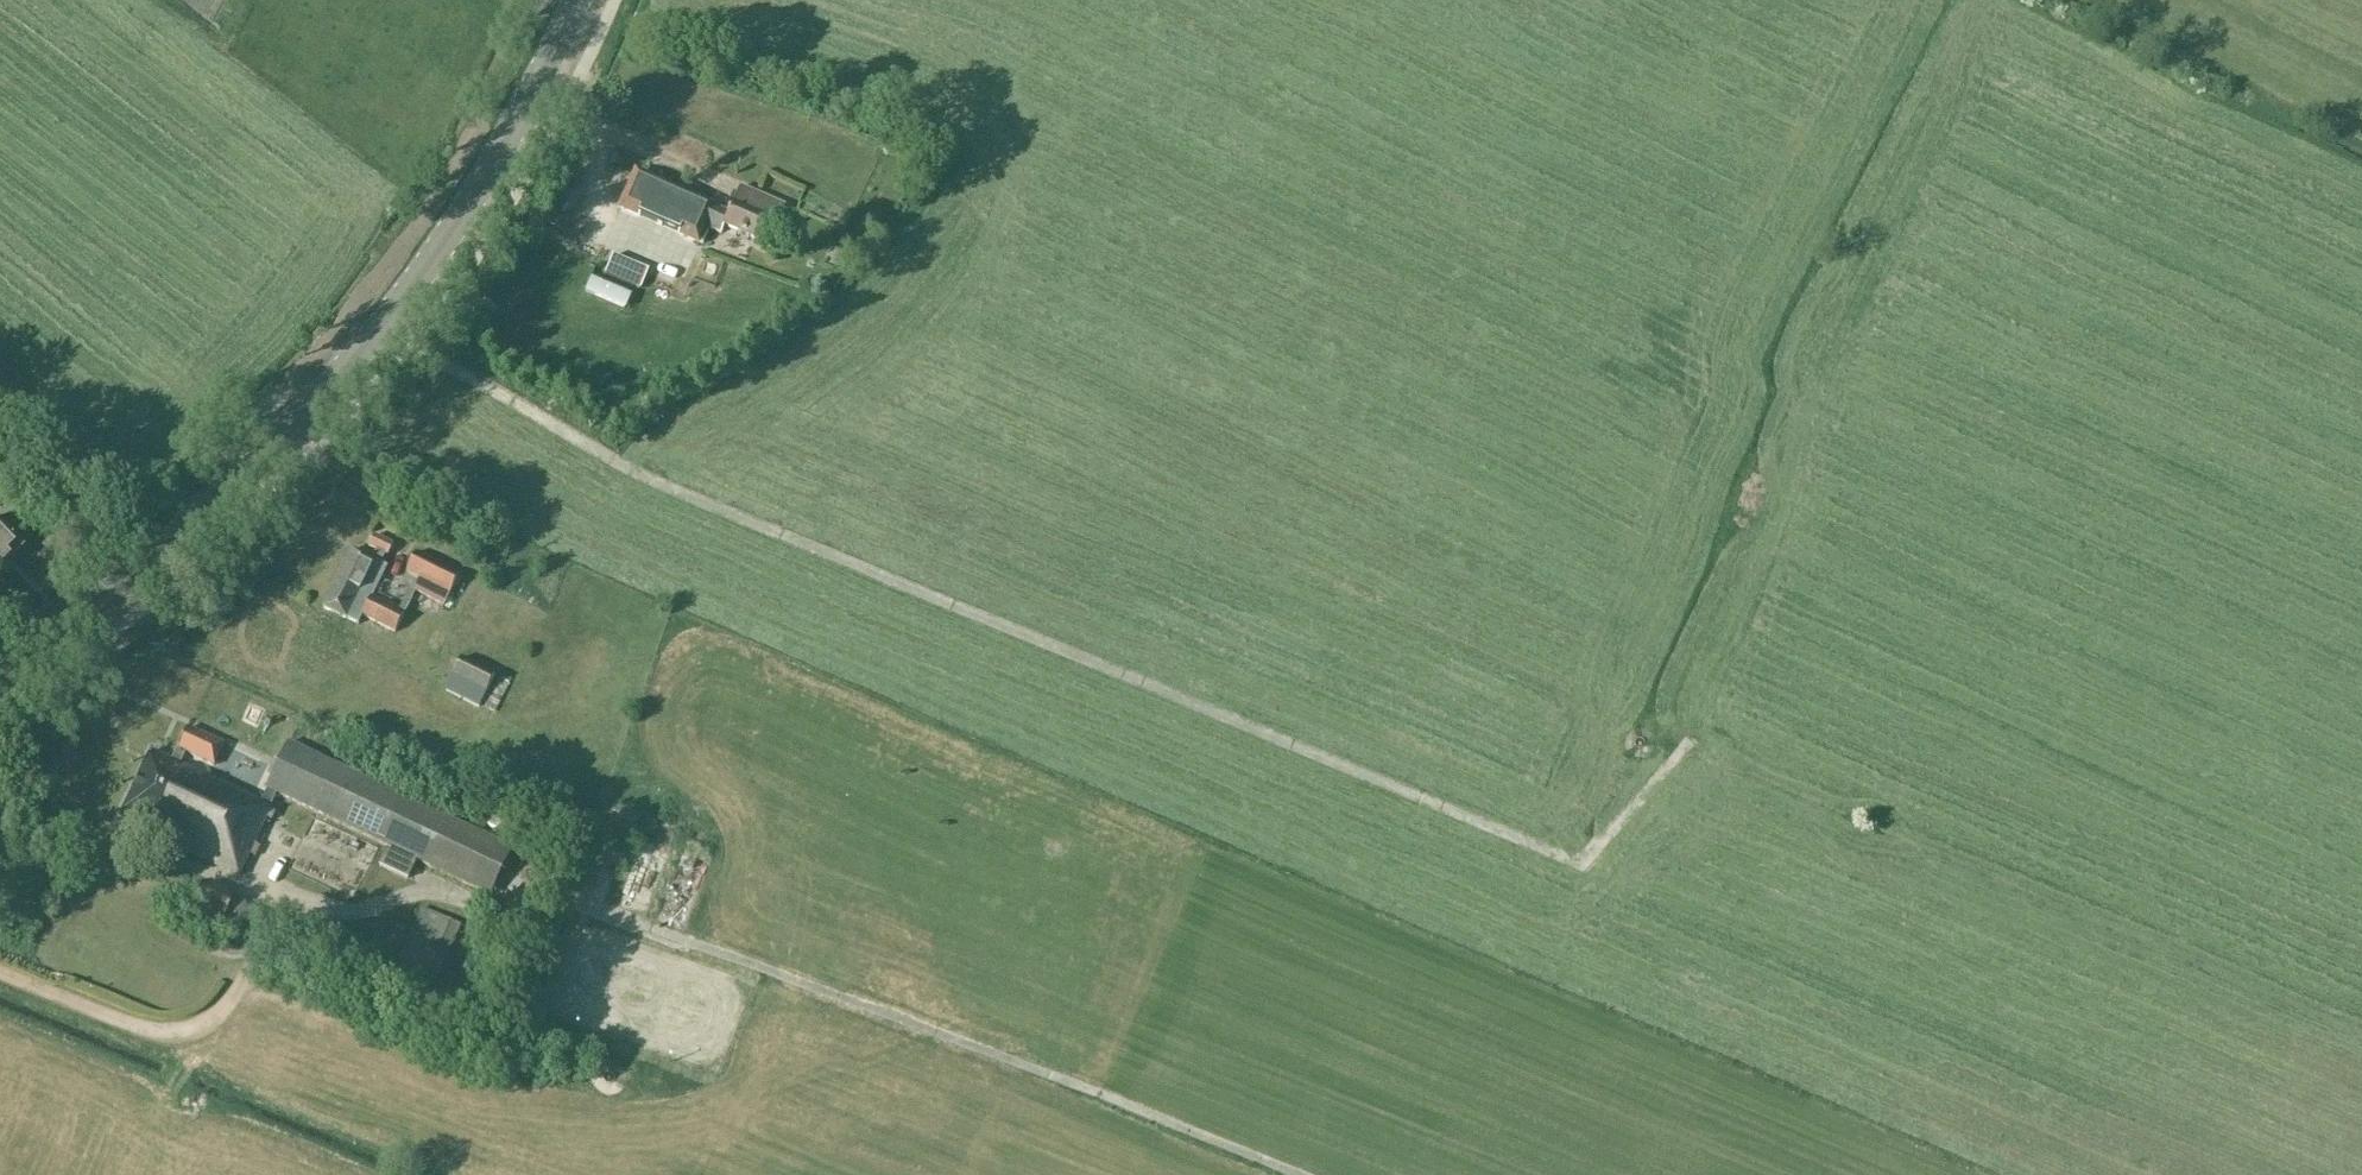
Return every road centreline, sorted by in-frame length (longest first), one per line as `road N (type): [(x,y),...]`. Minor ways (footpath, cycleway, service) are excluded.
road 1 (tertiary): [(0,682),(226,494),(332,385),(476,193),(577,0)]

